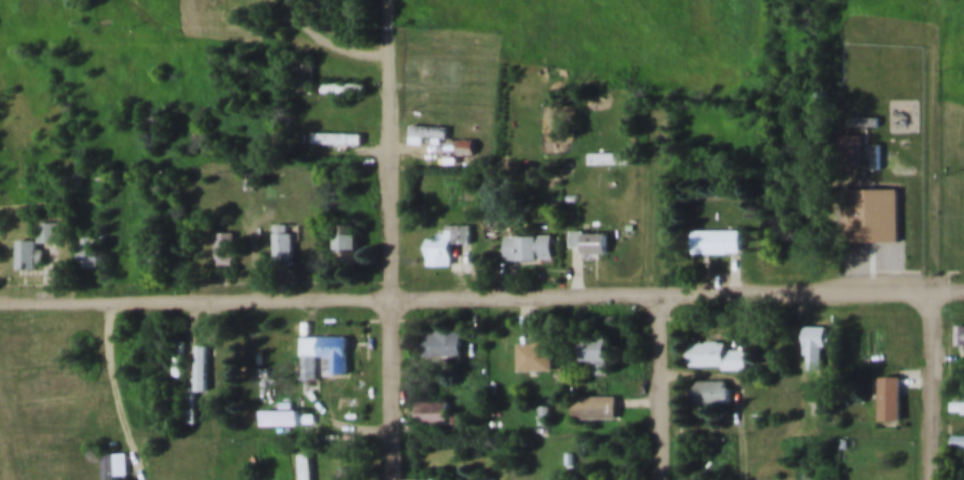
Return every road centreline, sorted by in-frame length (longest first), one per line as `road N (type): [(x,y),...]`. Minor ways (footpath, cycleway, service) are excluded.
road 1 (residential): [(963,290),(0,302)]
road 2 (residential): [(391,0),(396,479)]
road 3 (track): [(946,290),(936,47),(963,11)]
road 4 (residential): [(935,479),(935,290)]
road 5 (residential): [(663,292),(664,479)]

